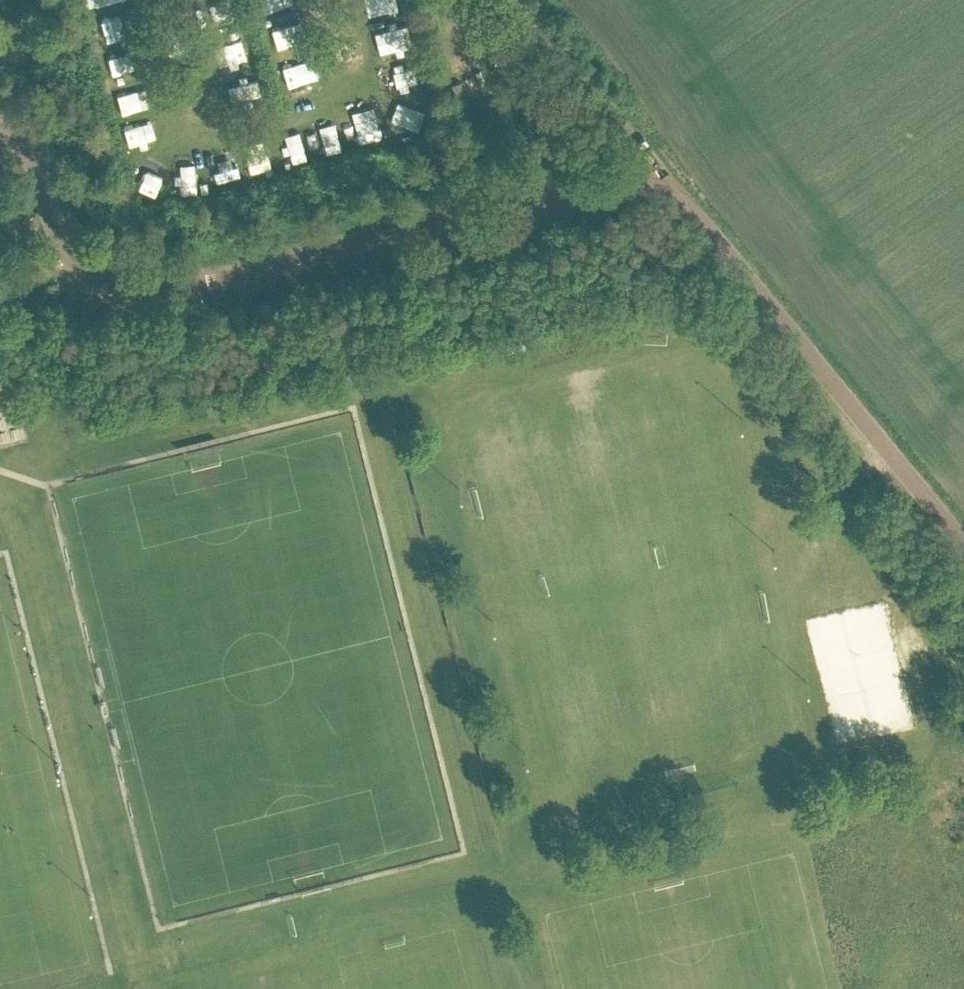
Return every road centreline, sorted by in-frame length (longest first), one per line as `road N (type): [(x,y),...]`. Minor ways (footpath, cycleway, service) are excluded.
road 1 (unclassified): [(963,543),(674,192),(630,181),(585,186),(500,214),(426,222),(134,295),(76,264),(23,147),(0,126)]
road 2 (track): [(651,183),(620,127),(516,0)]

